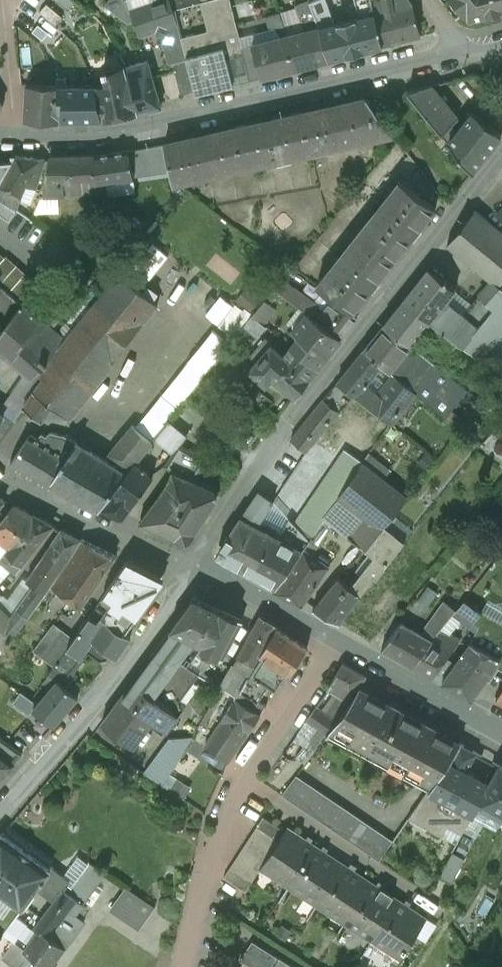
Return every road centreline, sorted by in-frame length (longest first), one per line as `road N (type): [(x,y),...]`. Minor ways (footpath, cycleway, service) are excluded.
road 1 (residential): [(194,568),(309,397),(501,159)]
road 2 (residential): [(0,140),(111,138),(465,51)]
road 3 (residential): [(340,643),(231,806),(183,966)]
road 4 (residential): [(0,812),(92,709),(194,568)]
road 5 (residential): [(0,476),(194,568)]
road 6 (residential): [(340,643),(501,733)]
road 7 (residential): [(194,568),(340,643)]

